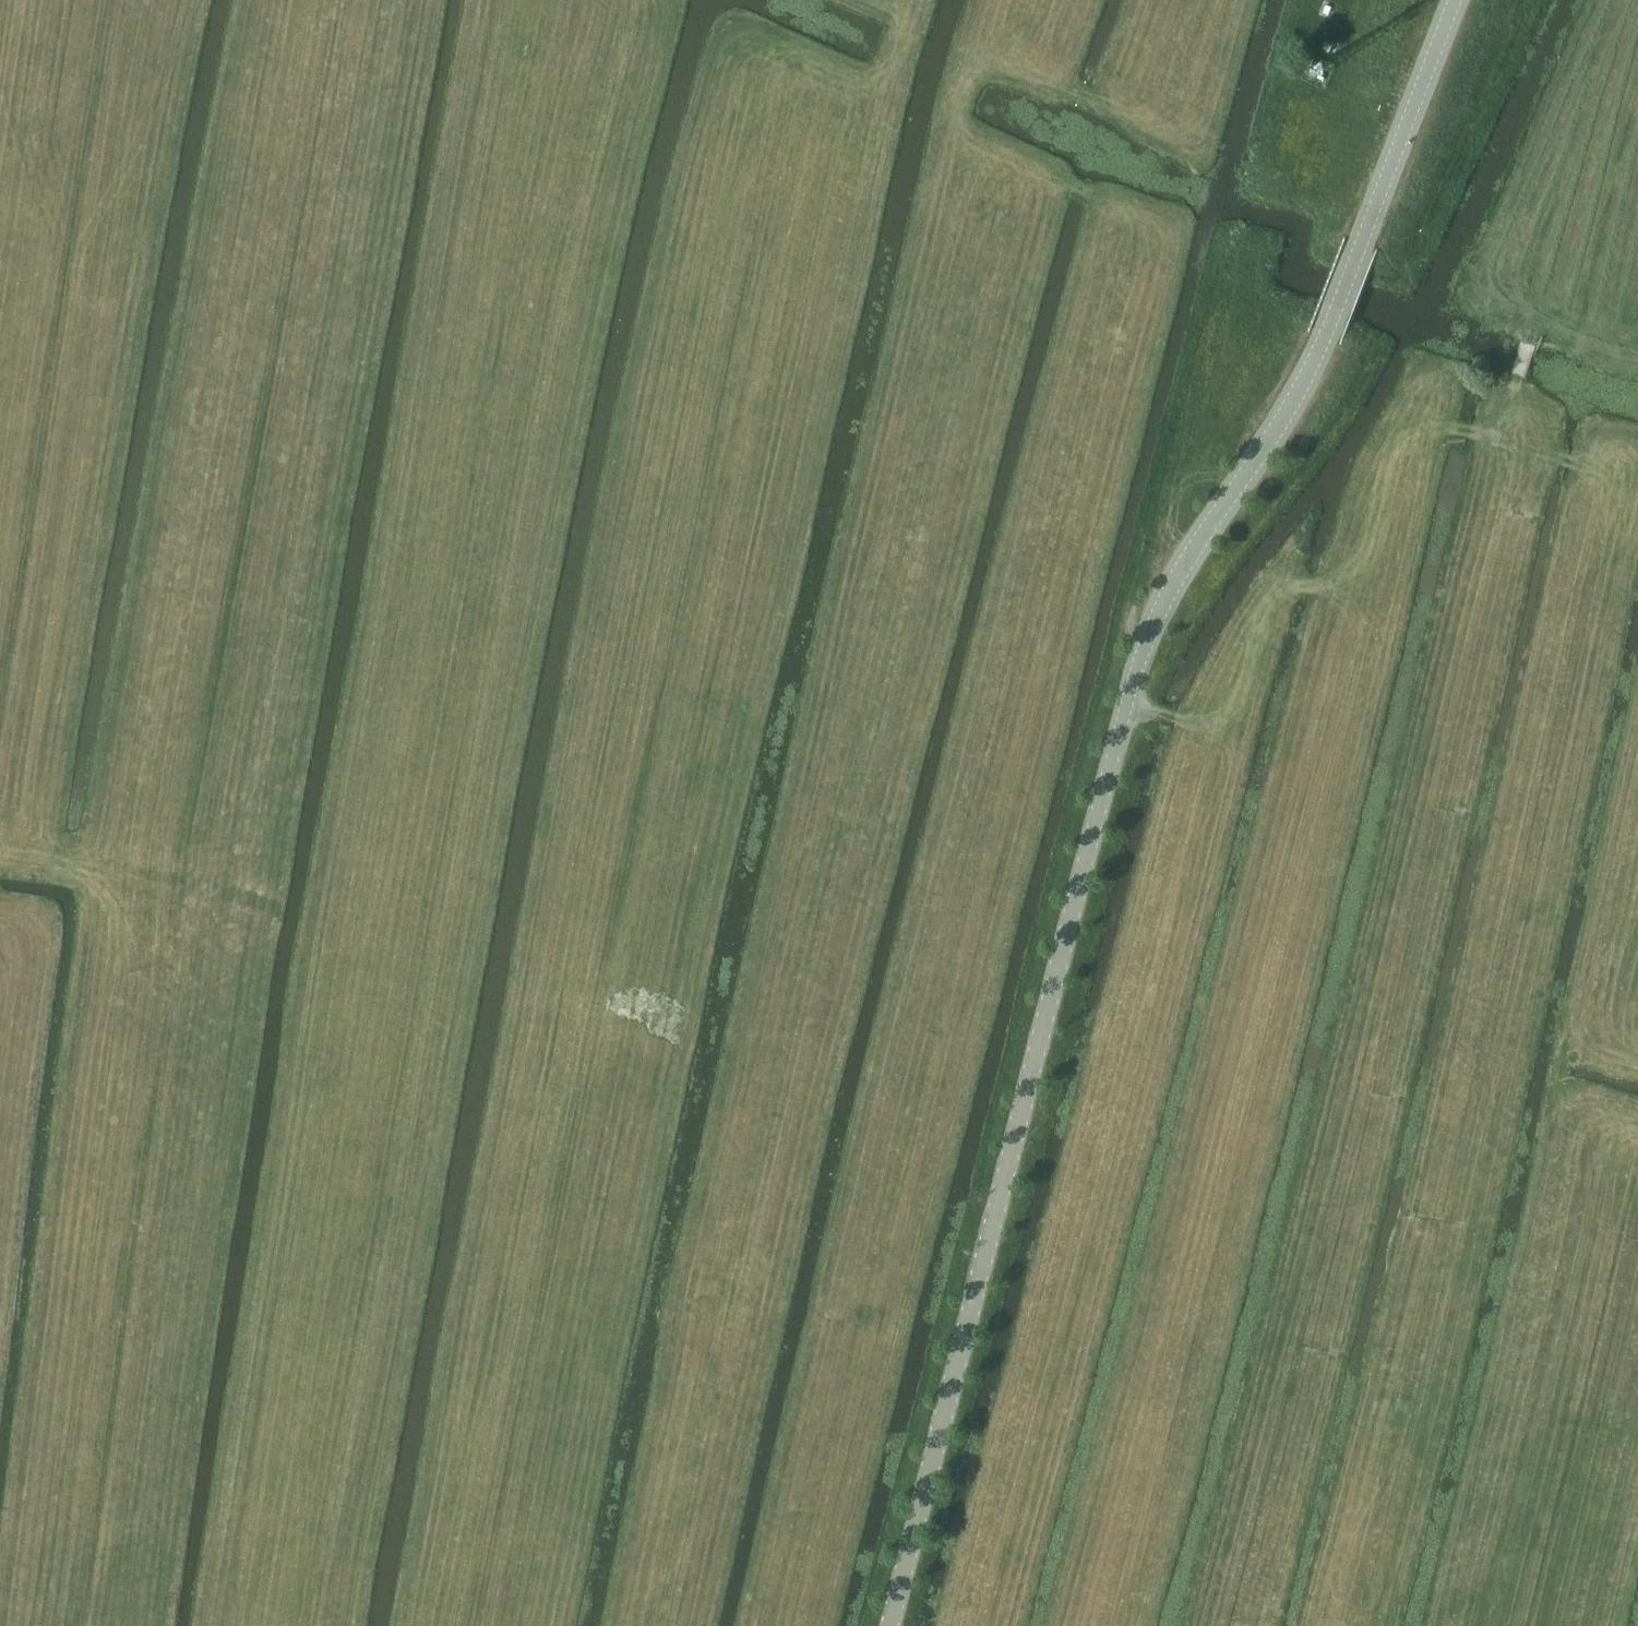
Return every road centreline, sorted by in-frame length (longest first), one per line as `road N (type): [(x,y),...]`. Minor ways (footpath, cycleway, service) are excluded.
road 1 (unclassified): [(1456,0),(1325,337),(1294,401),(1157,614),(1127,701),(889,1625)]

